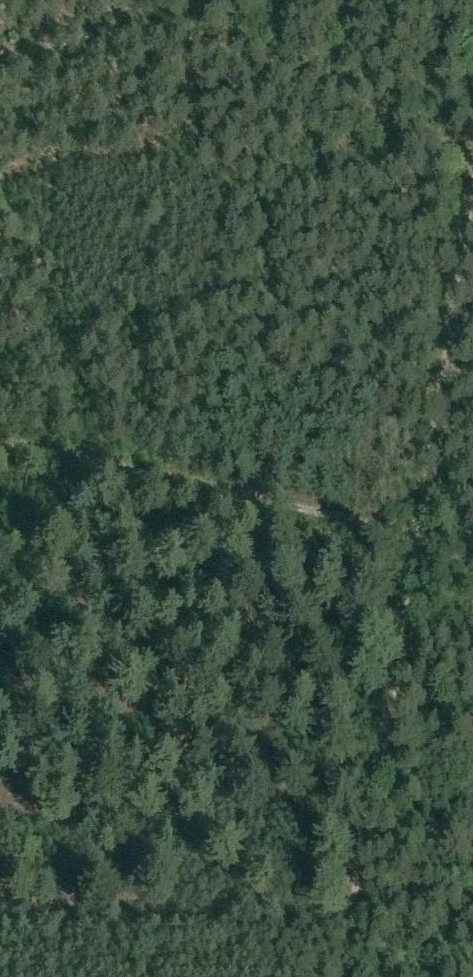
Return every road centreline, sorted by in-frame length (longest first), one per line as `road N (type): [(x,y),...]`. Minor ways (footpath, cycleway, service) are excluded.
road 1 (track): [(0,53),(171,31),(220,39),(472,144)]
road 2 (track): [(409,542),(333,976)]
road 3 (track): [(0,447),(66,454),(409,542)]
road 4 (track): [(472,202),(409,542)]

